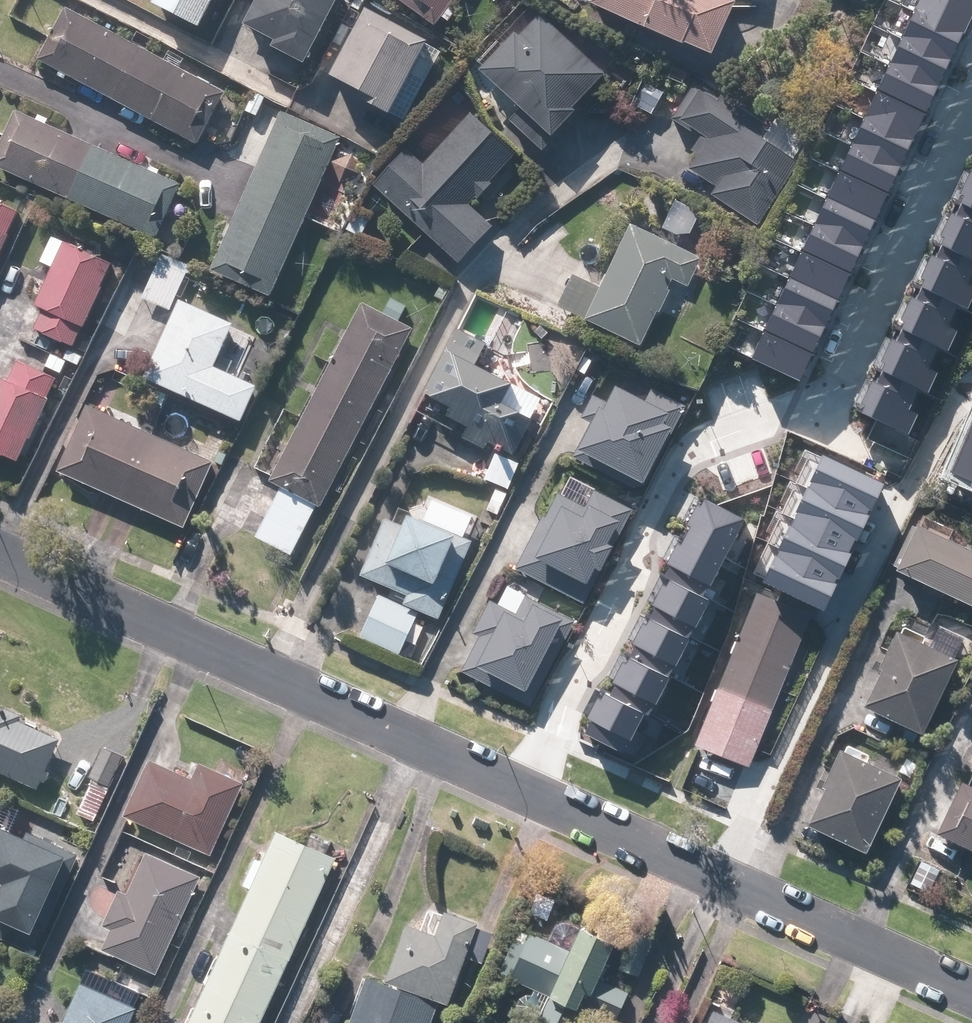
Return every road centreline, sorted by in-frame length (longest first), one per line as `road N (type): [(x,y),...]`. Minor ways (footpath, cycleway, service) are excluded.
road 1 (residential): [(0,555),(971,995)]

